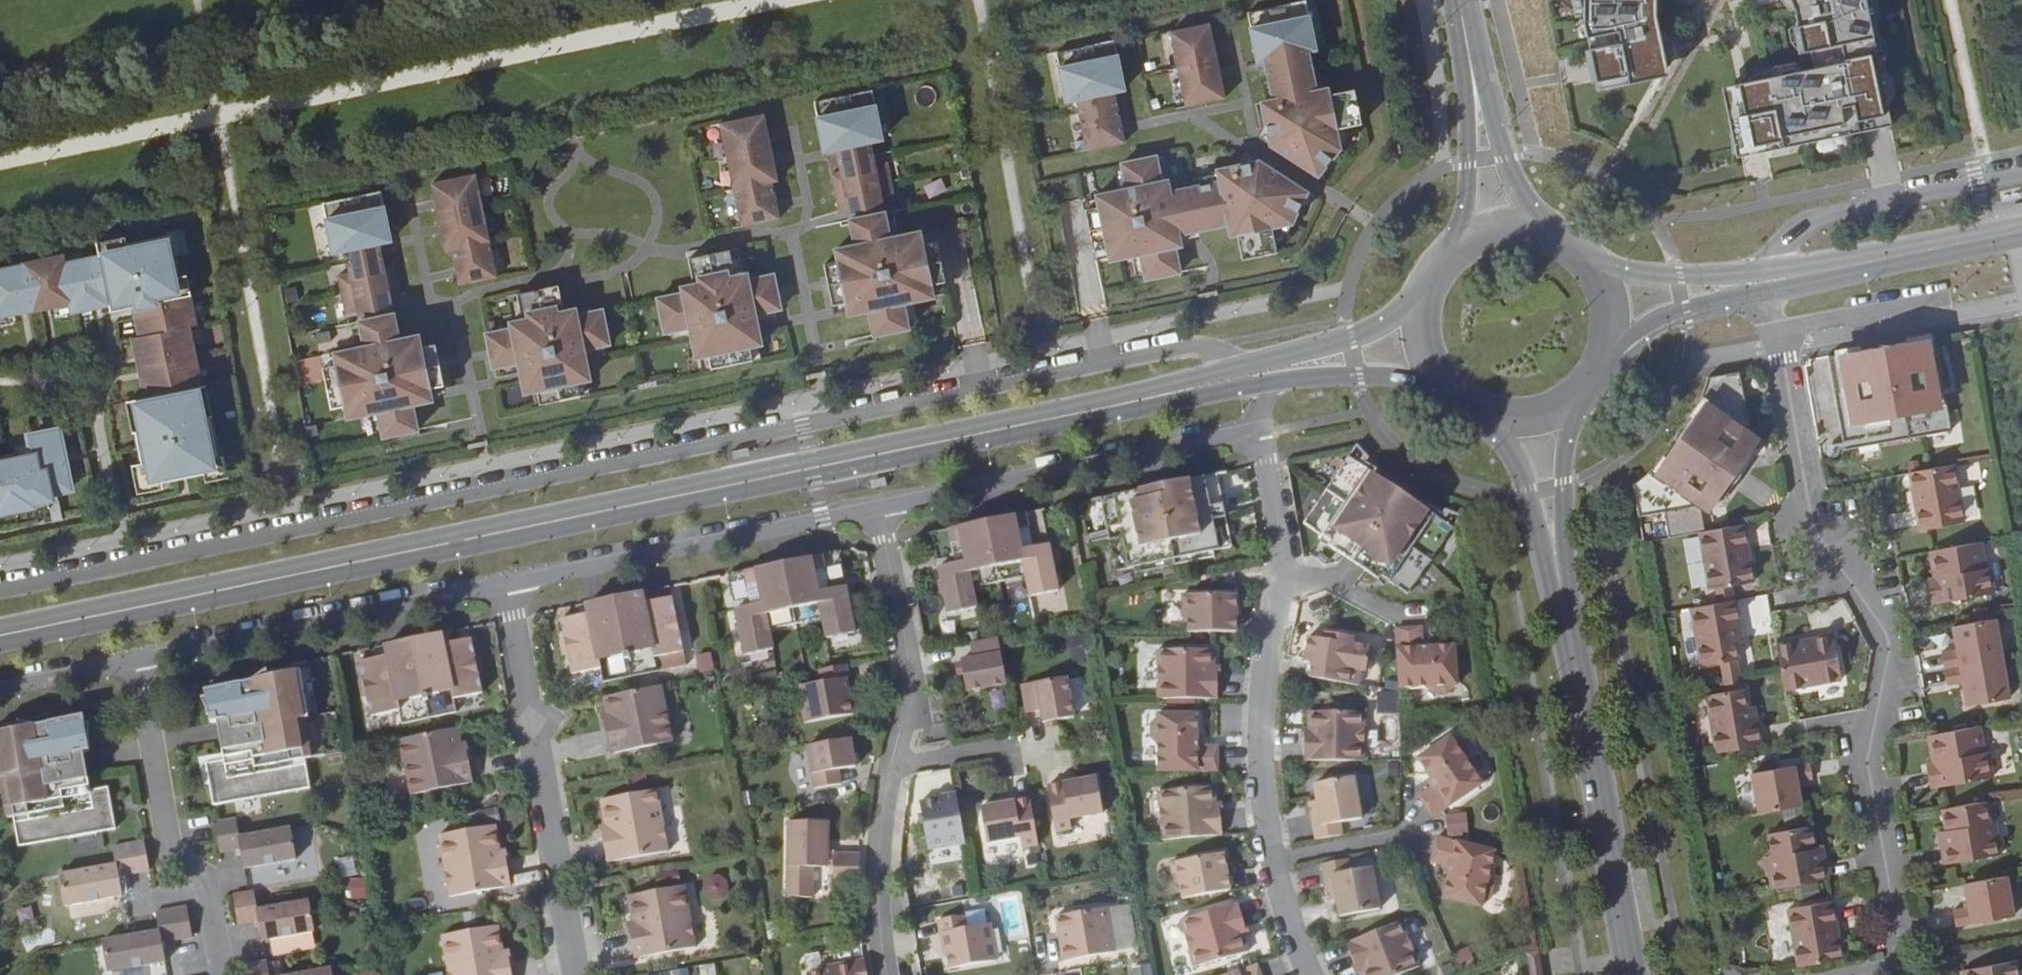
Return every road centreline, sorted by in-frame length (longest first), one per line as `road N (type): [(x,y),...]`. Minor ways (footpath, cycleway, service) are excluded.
road 1 (secondary): [(1265,373),(0,637)]
road 2 (residential): [(1775,332),(1814,532),(1887,636),(1869,749),(1906,968)]
road 3 (residential): [(1274,861),(1262,723),(1285,575),(1258,429)]
road 4 (tertiary): [(1636,974),(1554,562)]
road 5 (residential): [(575,974),(506,587)]
road 6 (unclassified): [(878,509),(1258,429)]
road 7 (unclassified): [(506,587),(878,509)]
road 8 (unclassified): [(137,664),(506,587)]
road 9 (residential): [(222,974),(204,876),(167,848),(137,664)]
road 10 (residential): [(878,509),(912,678),(895,769)]
road 11 (secondary): [(1825,271),(1680,273),(1621,268),(1582,250)]
road 12 (residential): [(895,769),(876,863),(886,974)]
road 13 (secondary): [(2018,231),(1825,271)]
road 14 (secondary): [(1429,296),(1371,331),(1265,373)]
road 15 (tertiary): [(1554,562),(1574,426),(1592,388)]
road 16 (tertiary): [(1472,406),(1509,444),(1554,562)]
road 17 (tertiary): [(1555,234),(1521,195),(1473,87)]
road 18 (tertiary): [(1473,87),(1460,250)]
road 19 (secondary): [(1294,375),(1451,388)]
road 20 (secondary): [(1608,363),(1672,317),(1742,297)]
road 21 (unclassified): [(0,693),(137,664)]
road 22 (secondary): [(1472,406),(1535,418),(1592,388)]
road 23 (residential): [(1398,837),(1274,861)]
road 24 (secondary): [(1608,363),(1614,302),(1582,250)]

